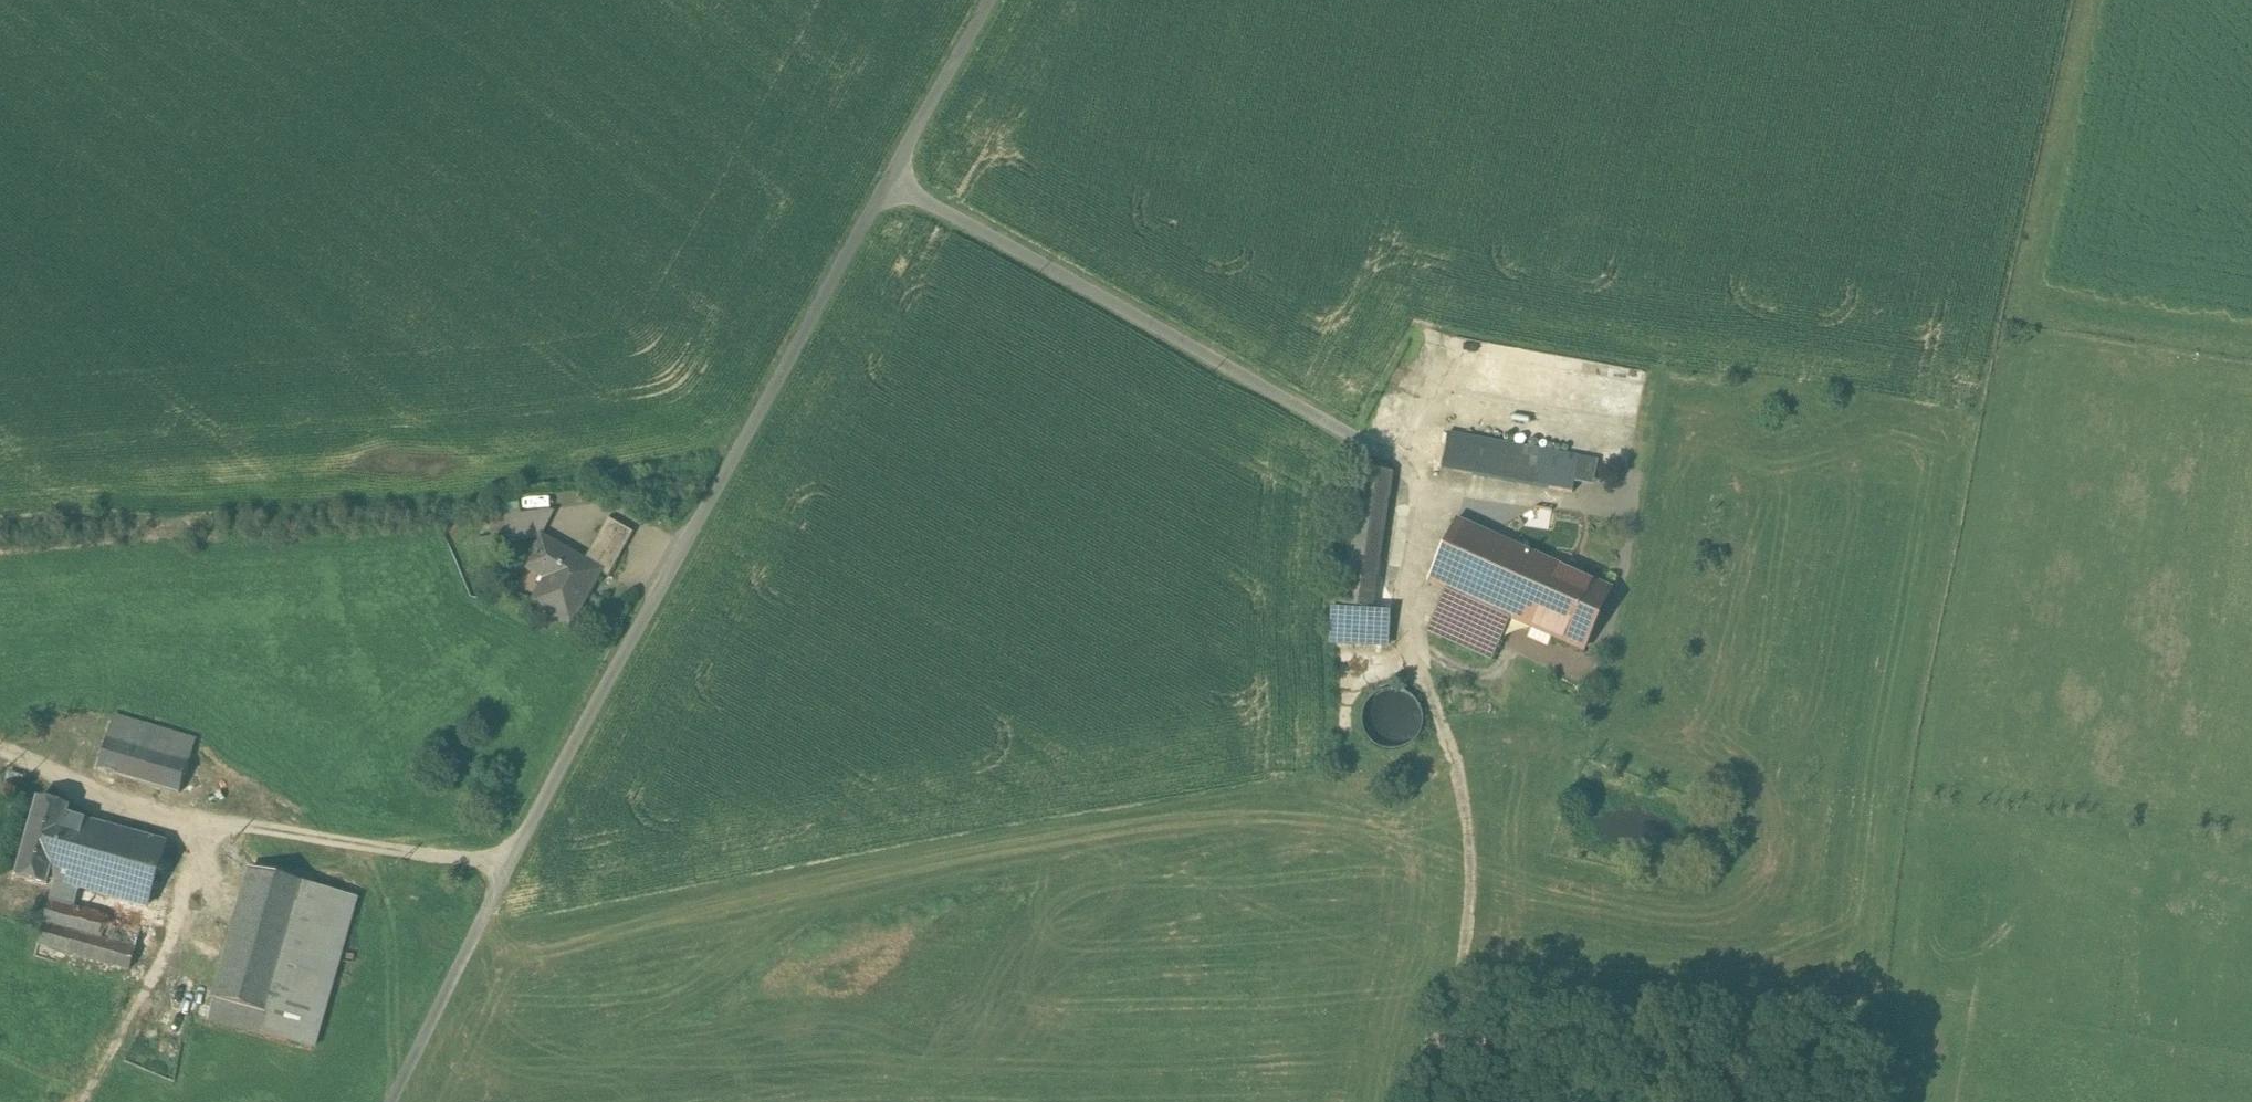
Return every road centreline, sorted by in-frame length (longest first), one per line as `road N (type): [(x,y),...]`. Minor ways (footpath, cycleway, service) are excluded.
road 1 (unclassified): [(987,0),(552,782),(391,1101)]

